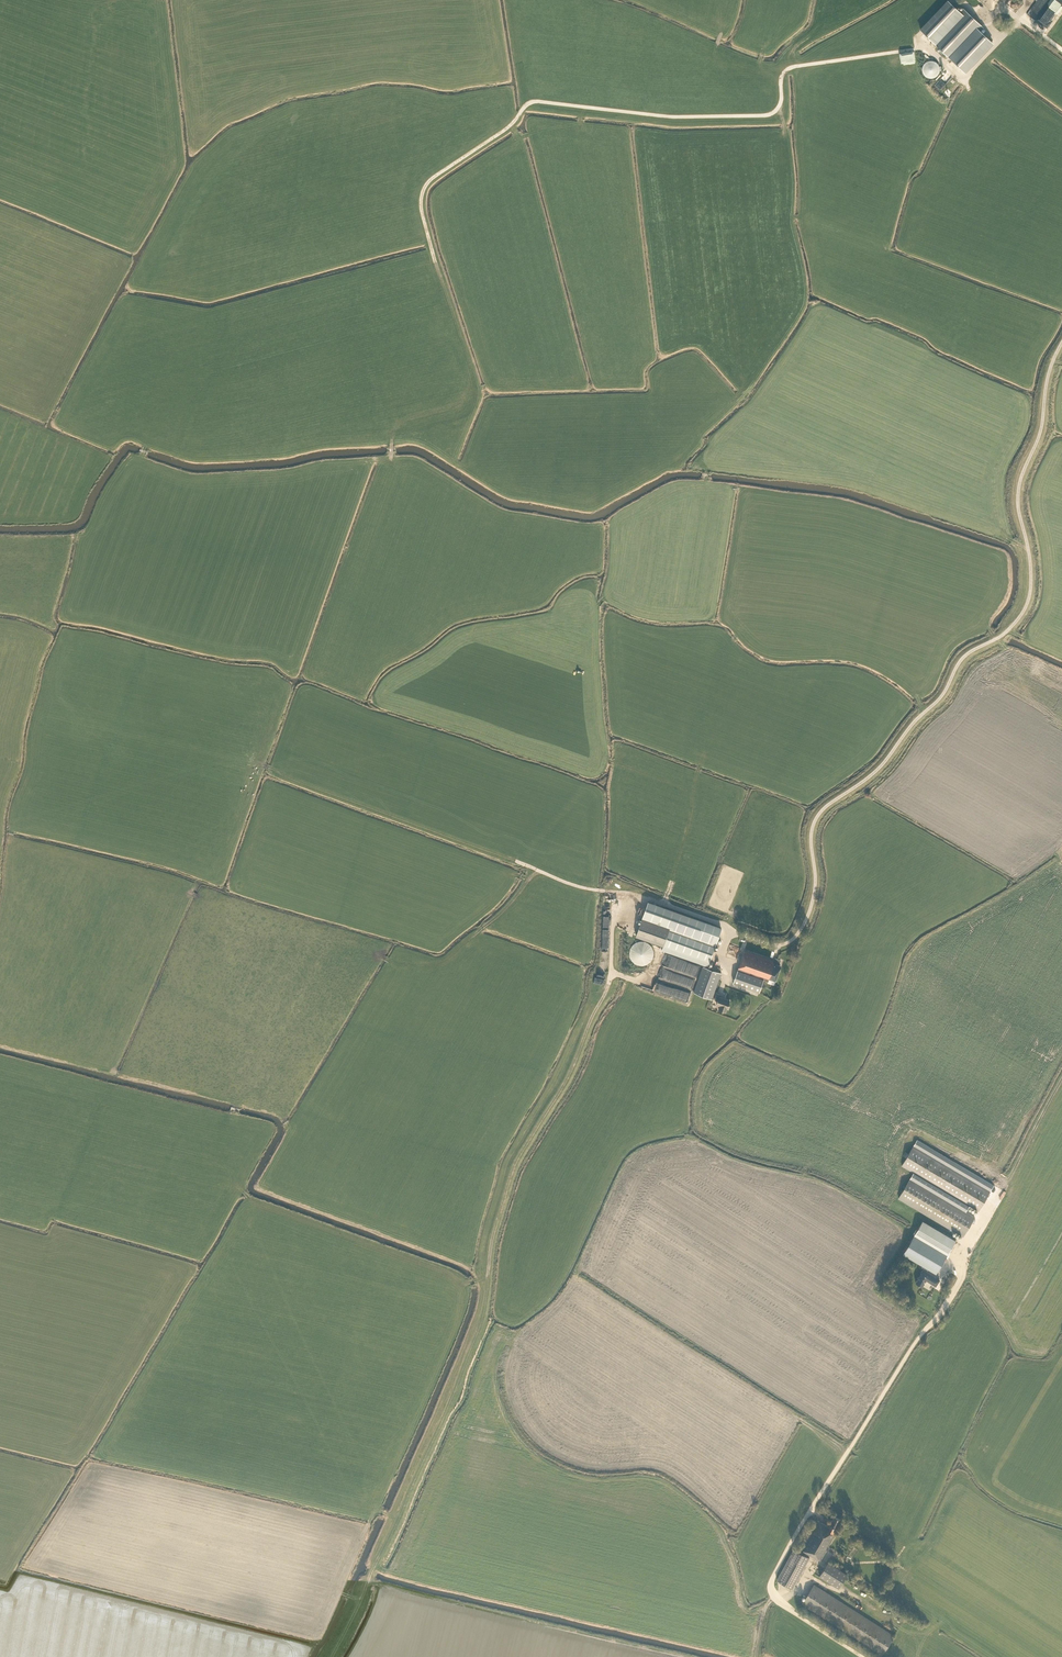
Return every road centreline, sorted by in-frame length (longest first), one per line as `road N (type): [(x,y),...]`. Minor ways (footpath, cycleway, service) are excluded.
road 1 (track): [(436,262),(421,205),(425,186),(530,103),(672,117),(763,116),(779,106),(789,68),(928,47),(962,80),(1002,38),(957,0)]
road 2 (track): [(718,962),(730,929),(623,893),(609,985),(564,1085),(519,1155),(489,1273)]
road 3 (track): [(489,1273),(481,1321),(455,1390),(332,1656)]

